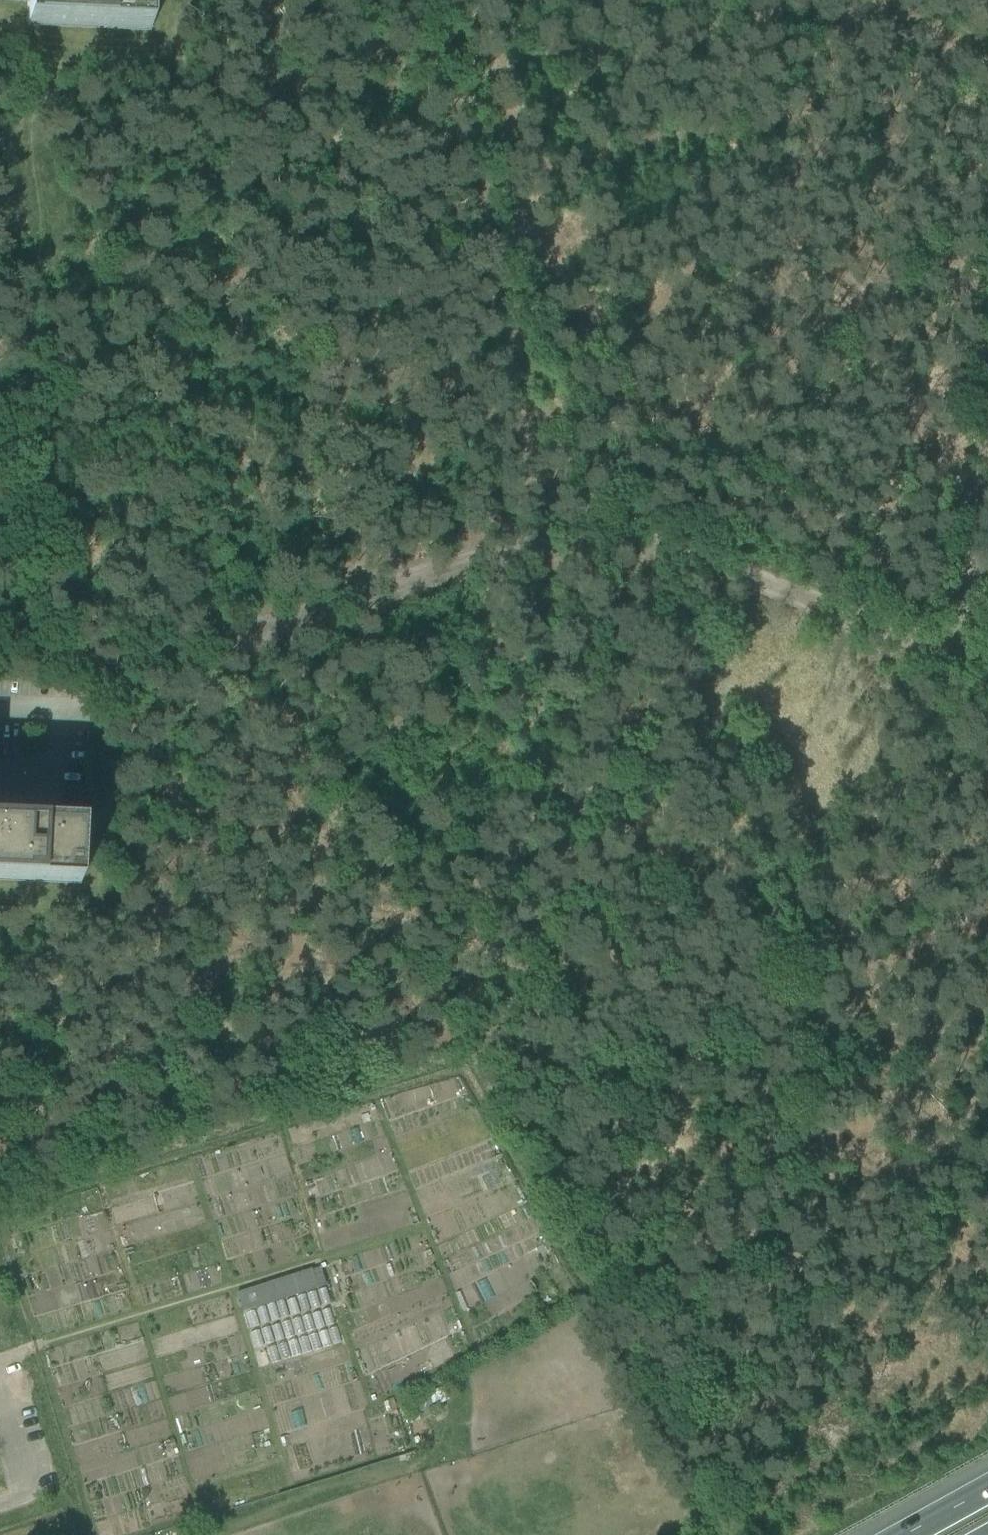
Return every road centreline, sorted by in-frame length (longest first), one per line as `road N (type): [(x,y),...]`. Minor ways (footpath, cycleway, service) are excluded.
road 1 (track): [(965,661),(603,521)]
road 2 (track): [(603,521),(533,337),(496,266),(484,199)]
road 3 (track): [(419,1459),(207,1534)]

